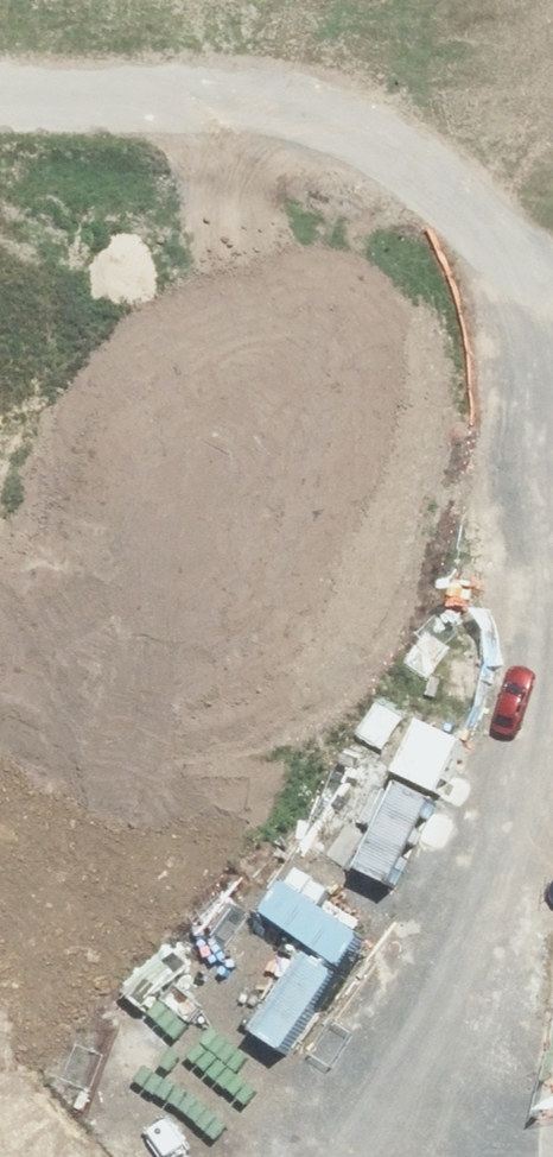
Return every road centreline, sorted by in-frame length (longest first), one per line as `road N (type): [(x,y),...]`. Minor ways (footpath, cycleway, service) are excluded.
road 1 (unknown): [(316,1156),(481,814),(552,475)]
road 2 (residential): [(552,292),(421,172),(316,125),(151,84),(0,93)]
road 3 (residential): [(370,1054),(0,1049)]
road 4 (residential): [(325,1137),(552,1136)]

